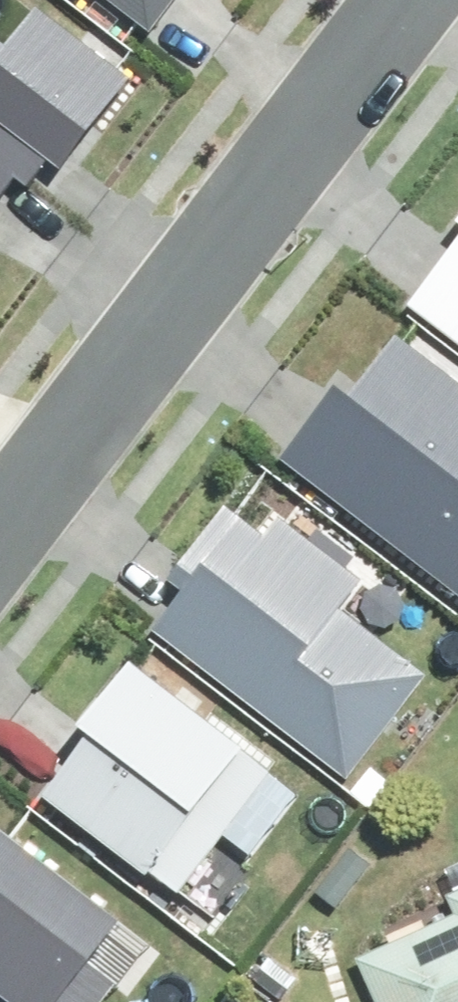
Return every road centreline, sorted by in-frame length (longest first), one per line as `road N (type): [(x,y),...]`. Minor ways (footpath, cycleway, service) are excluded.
road 1 (residential): [(4,503),(388,0)]

